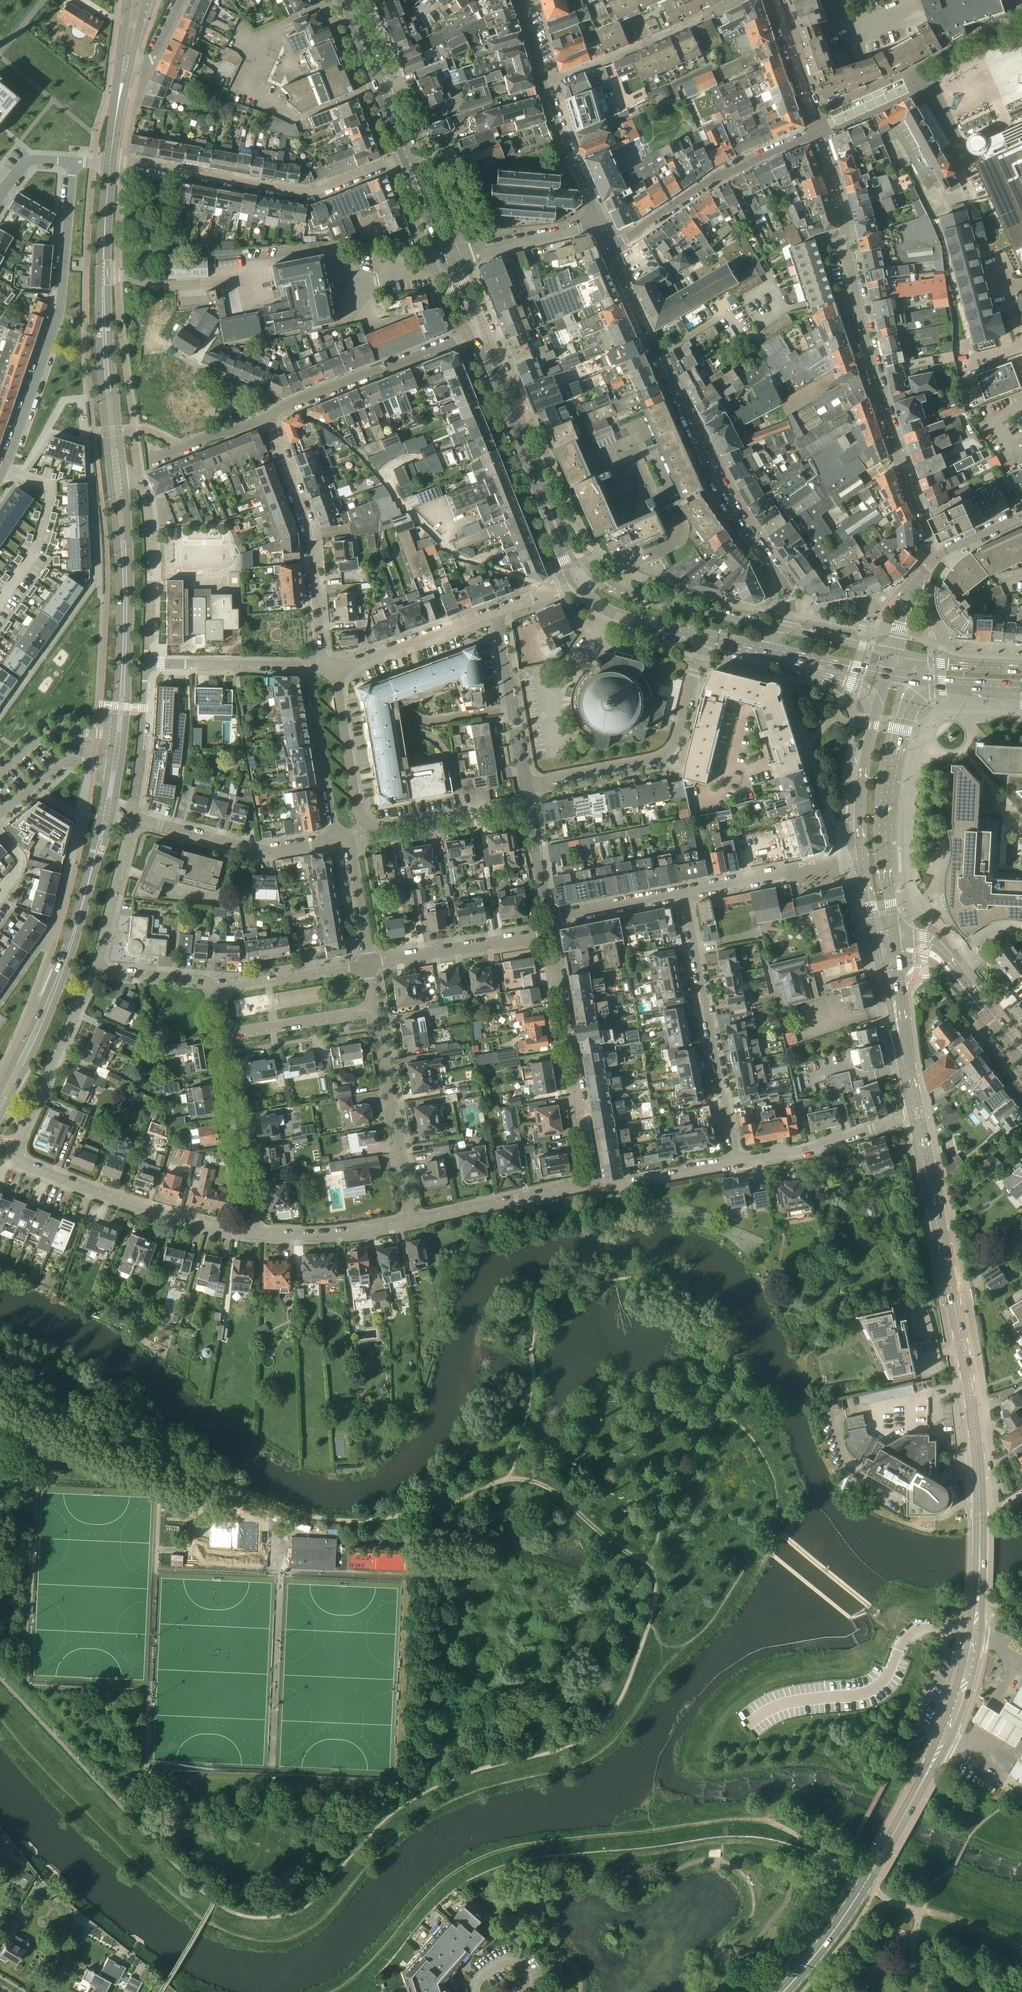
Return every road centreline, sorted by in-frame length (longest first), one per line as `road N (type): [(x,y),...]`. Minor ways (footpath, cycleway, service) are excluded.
road 1 (secondary): [(784,1991),(856,1900),(931,1767),(975,1635),(975,1426),(918,1114)]
road 2 (track): [(334,1991),(445,1881),(506,1850),(747,1819),(771,1822),(841,1863)]
road 3 (residential): [(251,1234),(114,1199),(18,1158),(18,1140),(95,969)]
road 4 (residential): [(820,130),(930,562)]
road 5 (residential): [(788,630),(789,593),(723,492),(610,247)]
road 6 (residential): [(147,663),(305,670),(341,837)]
road 7 (secondary): [(117,474),(103,300),(111,158)]
road 8 (secondary): [(0,1104),(57,984),(106,813)]
road 9 (residential): [(408,157),(313,191),(111,158)]
road 10 (residential): [(737,1164),(685,894)]
road 11 (residential): [(527,785),(670,752),(703,637)]
road 12 (secondary): [(895,940),(885,819),(913,680)]
road 13 (secondary): [(119,736),(126,625),(117,474)]
road 14 (residential): [(326,666),(311,531),(267,418)]
road 15 (residential): [(593,1184),(553,936)]
road 16 (residential): [(610,247),(713,182),(820,130)]
road 17 (residential): [(267,418),(479,332)]
road 18 (residential): [(341,837),(261,853),(131,817)]
road 19 (residential): [(377,1011),(413,1221)]
road 20 (residential): [(147,663),(146,509),(140,481),(117,474)]
road 21 (residential): [(251,1234),(220,1033)]
road 22 (secondary): [(776,627),(648,599),(587,568)]
road 23 (secondary): [(552,515),(479,332)]
road 24 (residential): [(918,1114),(807,1151),(737,1164)]
road 25 (residential): [(370,964),(553,936)]
road 26 (residential): [(593,1184),(413,1221)]
road 27 (residential): [(61,311),(0,478)]
road 28 (residential): [(527,785),(498,611)]
road 29 (residential): [(333,669),(498,611)]
road 30 (secondary): [(408,157),(346,0)]
road 31 (residential): [(364,823),(382,828),(530,805)]
road 32 (residential): [(685,894),(847,861)]
road 33 (residential): [(413,1221),(334,1234),(251,1234)]
road 34 (residential): [(370,964),(210,981)]
road 35 (residential): [(220,1033),(377,1011)]
road 36 (residential): [(364,823),(333,669)]
road 37 (residential): [(449,261),(600,220)]
road 38 (residential): [(95,969),(131,817)]
road 39 (residential): [(131,817),(147,663)]
road 40 (residential): [(61,311),(74,162)]
road 41 (residential): [(600,220),(545,84)]
road 42 (residential): [(737,1164),(616,1187),(593,1184)]
road 43 (secondary): [(574,578),(602,607),(703,637)]
road 44 (residential): [(267,418),(146,339)]
road 45 (residential): [(674,31),(545,84)]
road 46 (residential): [(551,921),(685,894)]
road 47 (secondary): [(876,713),(863,772),(862,848)]
road 48 (residential): [(119,736),(55,728),(0,771)]
road 49 (residential): [(0,812),(64,760),(114,768)]
road 50 (residential): [(341,837),(352,855),(370,964)]
road 51 (secondary): [(1021,668),(893,652)]
road 52 (secondary): [(770,652),(859,688),(876,713)]
road 53 (residential): [(150,461),(267,418)]
road 54 (tertiary): [(982,1011),(943,952),(923,940),(895,940)]

